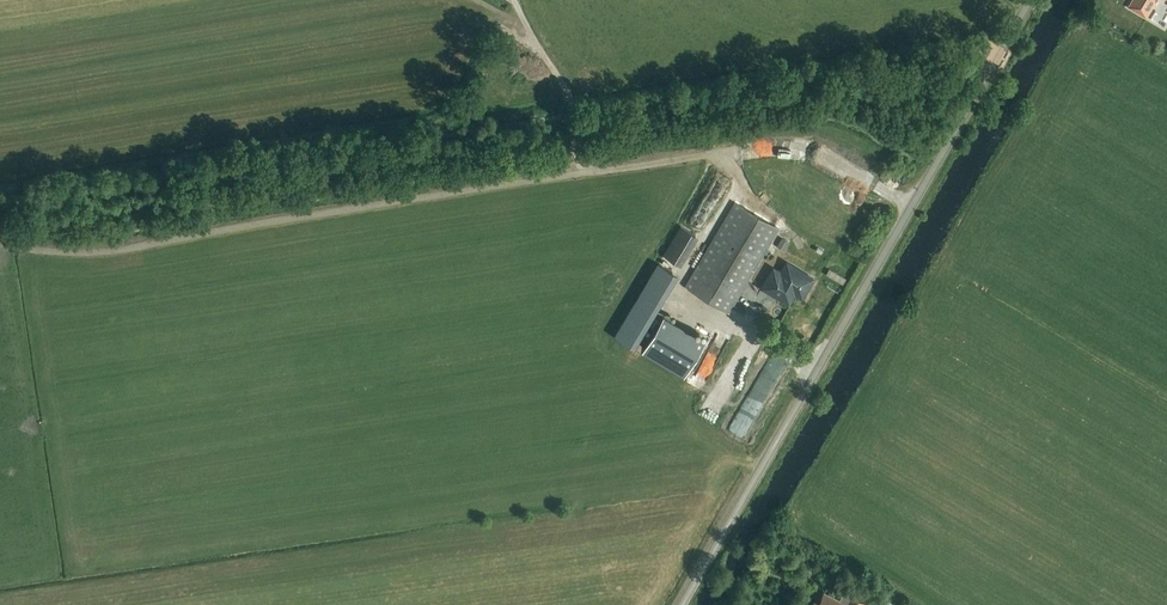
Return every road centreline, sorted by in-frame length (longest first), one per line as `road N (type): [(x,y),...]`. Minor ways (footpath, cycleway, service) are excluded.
road 1 (track): [(734,180),(720,153),(102,252),(0,244)]
road 2 (unclassified): [(682,604),(1031,0)]

